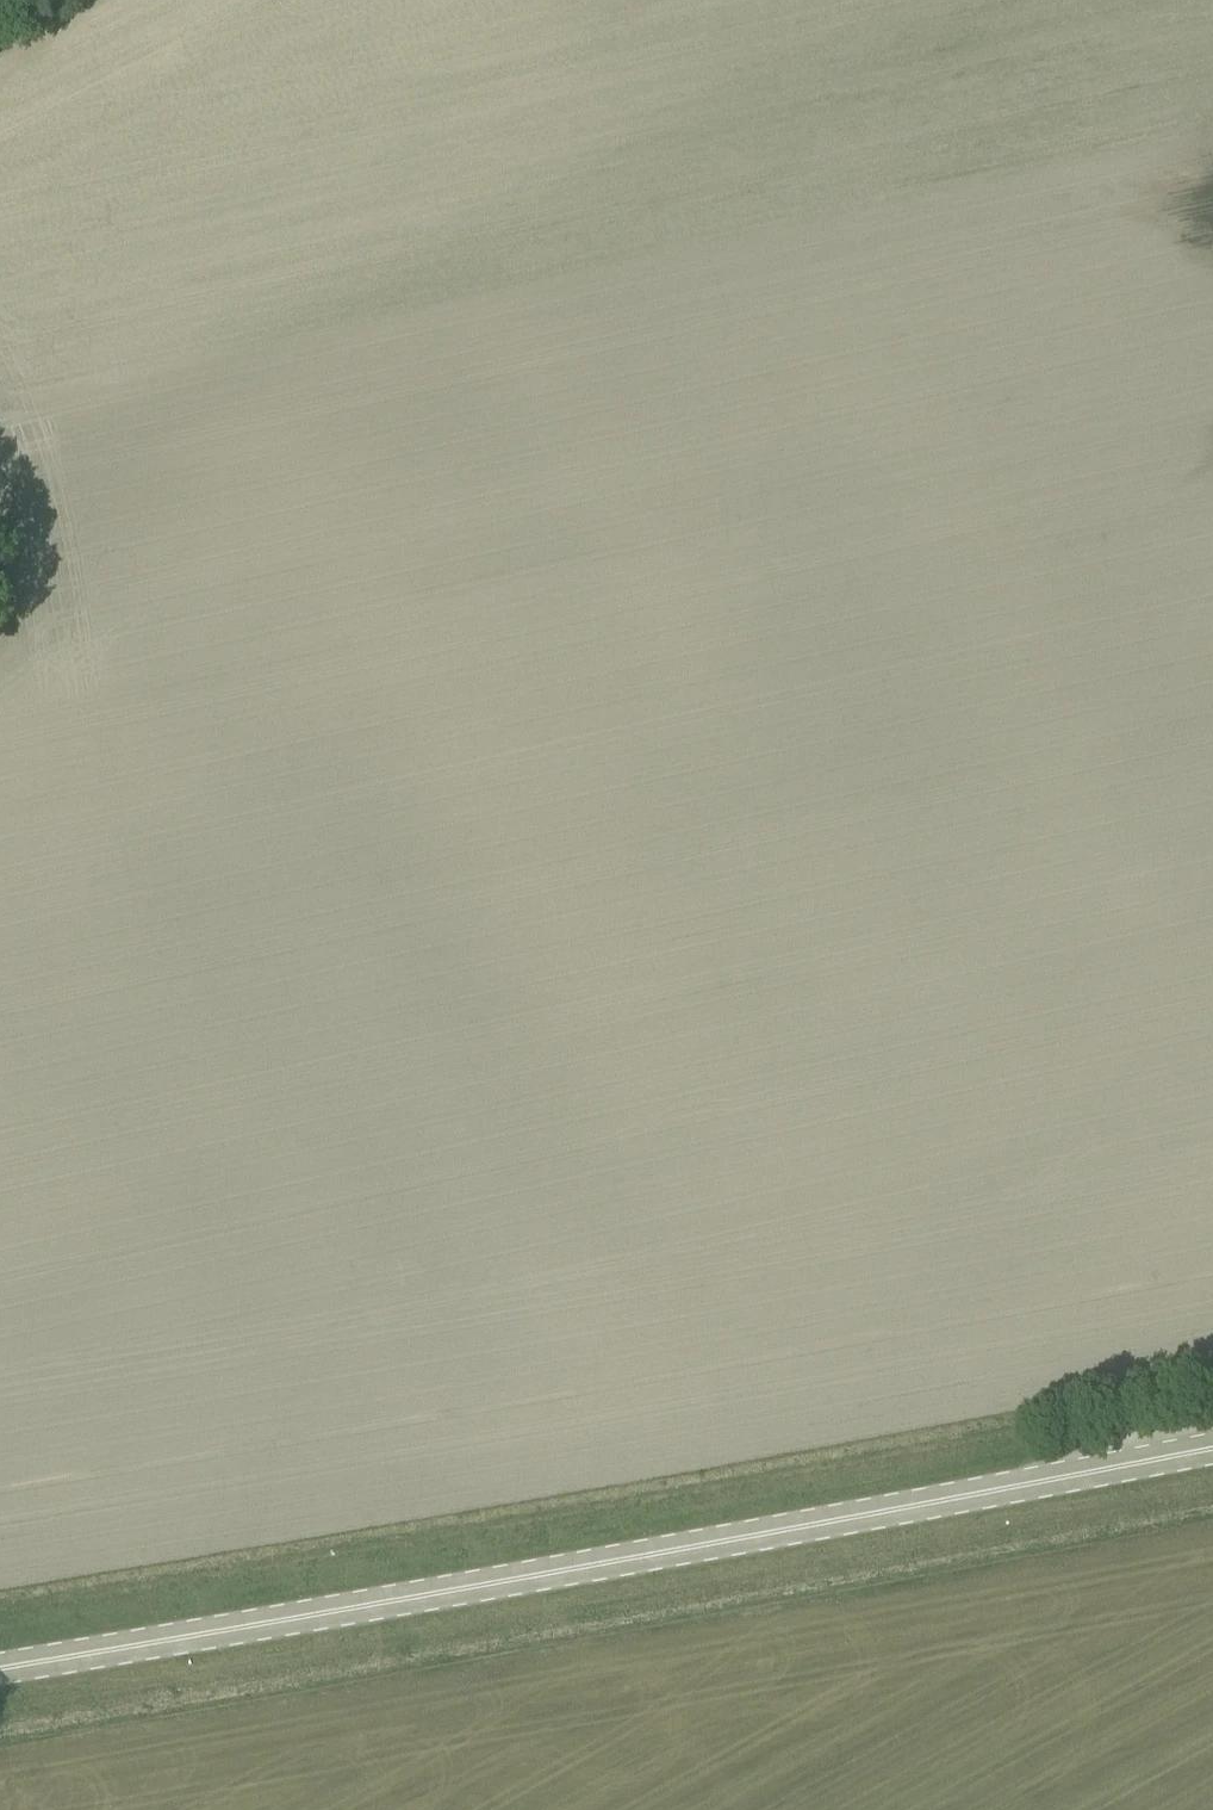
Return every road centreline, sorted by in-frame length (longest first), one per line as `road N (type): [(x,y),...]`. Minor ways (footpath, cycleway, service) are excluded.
road 1 (primary): [(0,1672),(1212,1453)]

